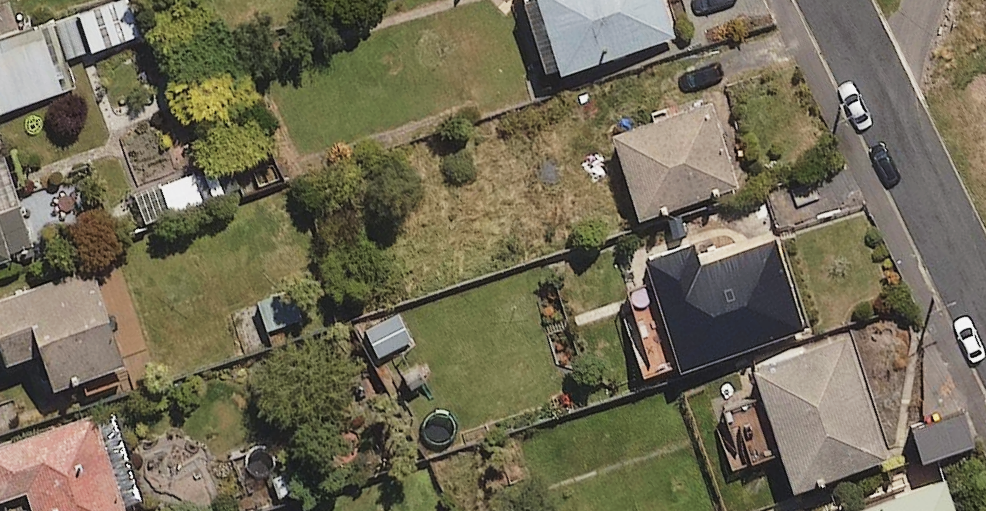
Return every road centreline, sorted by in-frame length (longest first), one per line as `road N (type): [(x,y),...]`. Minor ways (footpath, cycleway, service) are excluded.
road 1 (residential): [(843,0),(985,308)]

